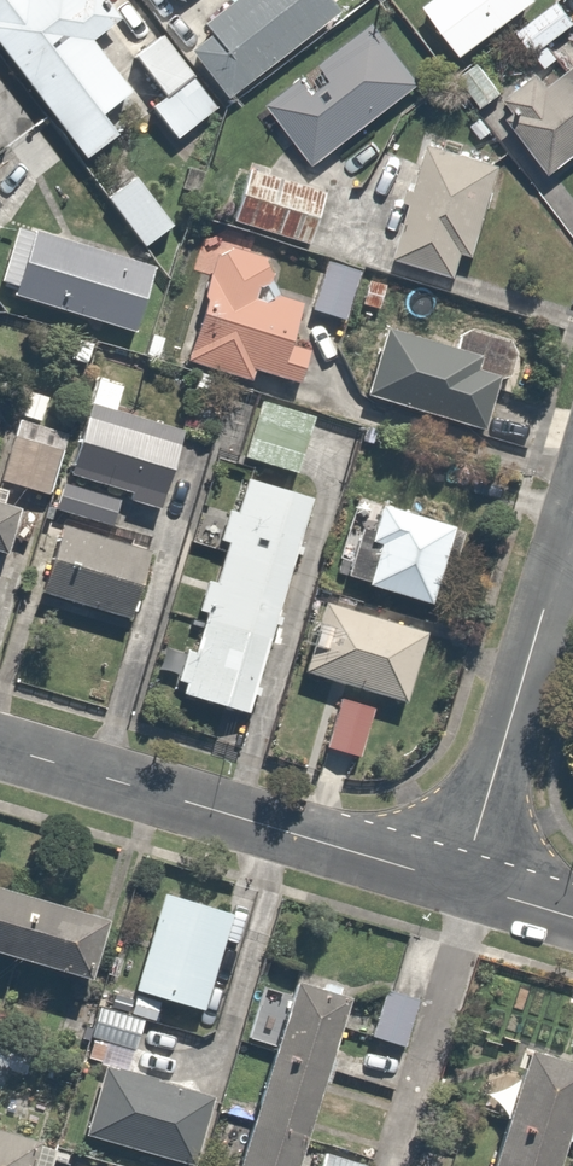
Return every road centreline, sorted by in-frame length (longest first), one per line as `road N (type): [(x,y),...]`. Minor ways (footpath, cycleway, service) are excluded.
road 1 (residential): [(0,742),(456,877)]
road 2 (residential): [(456,877),(572,492)]
road 3 (residential): [(456,877),(572,912)]

